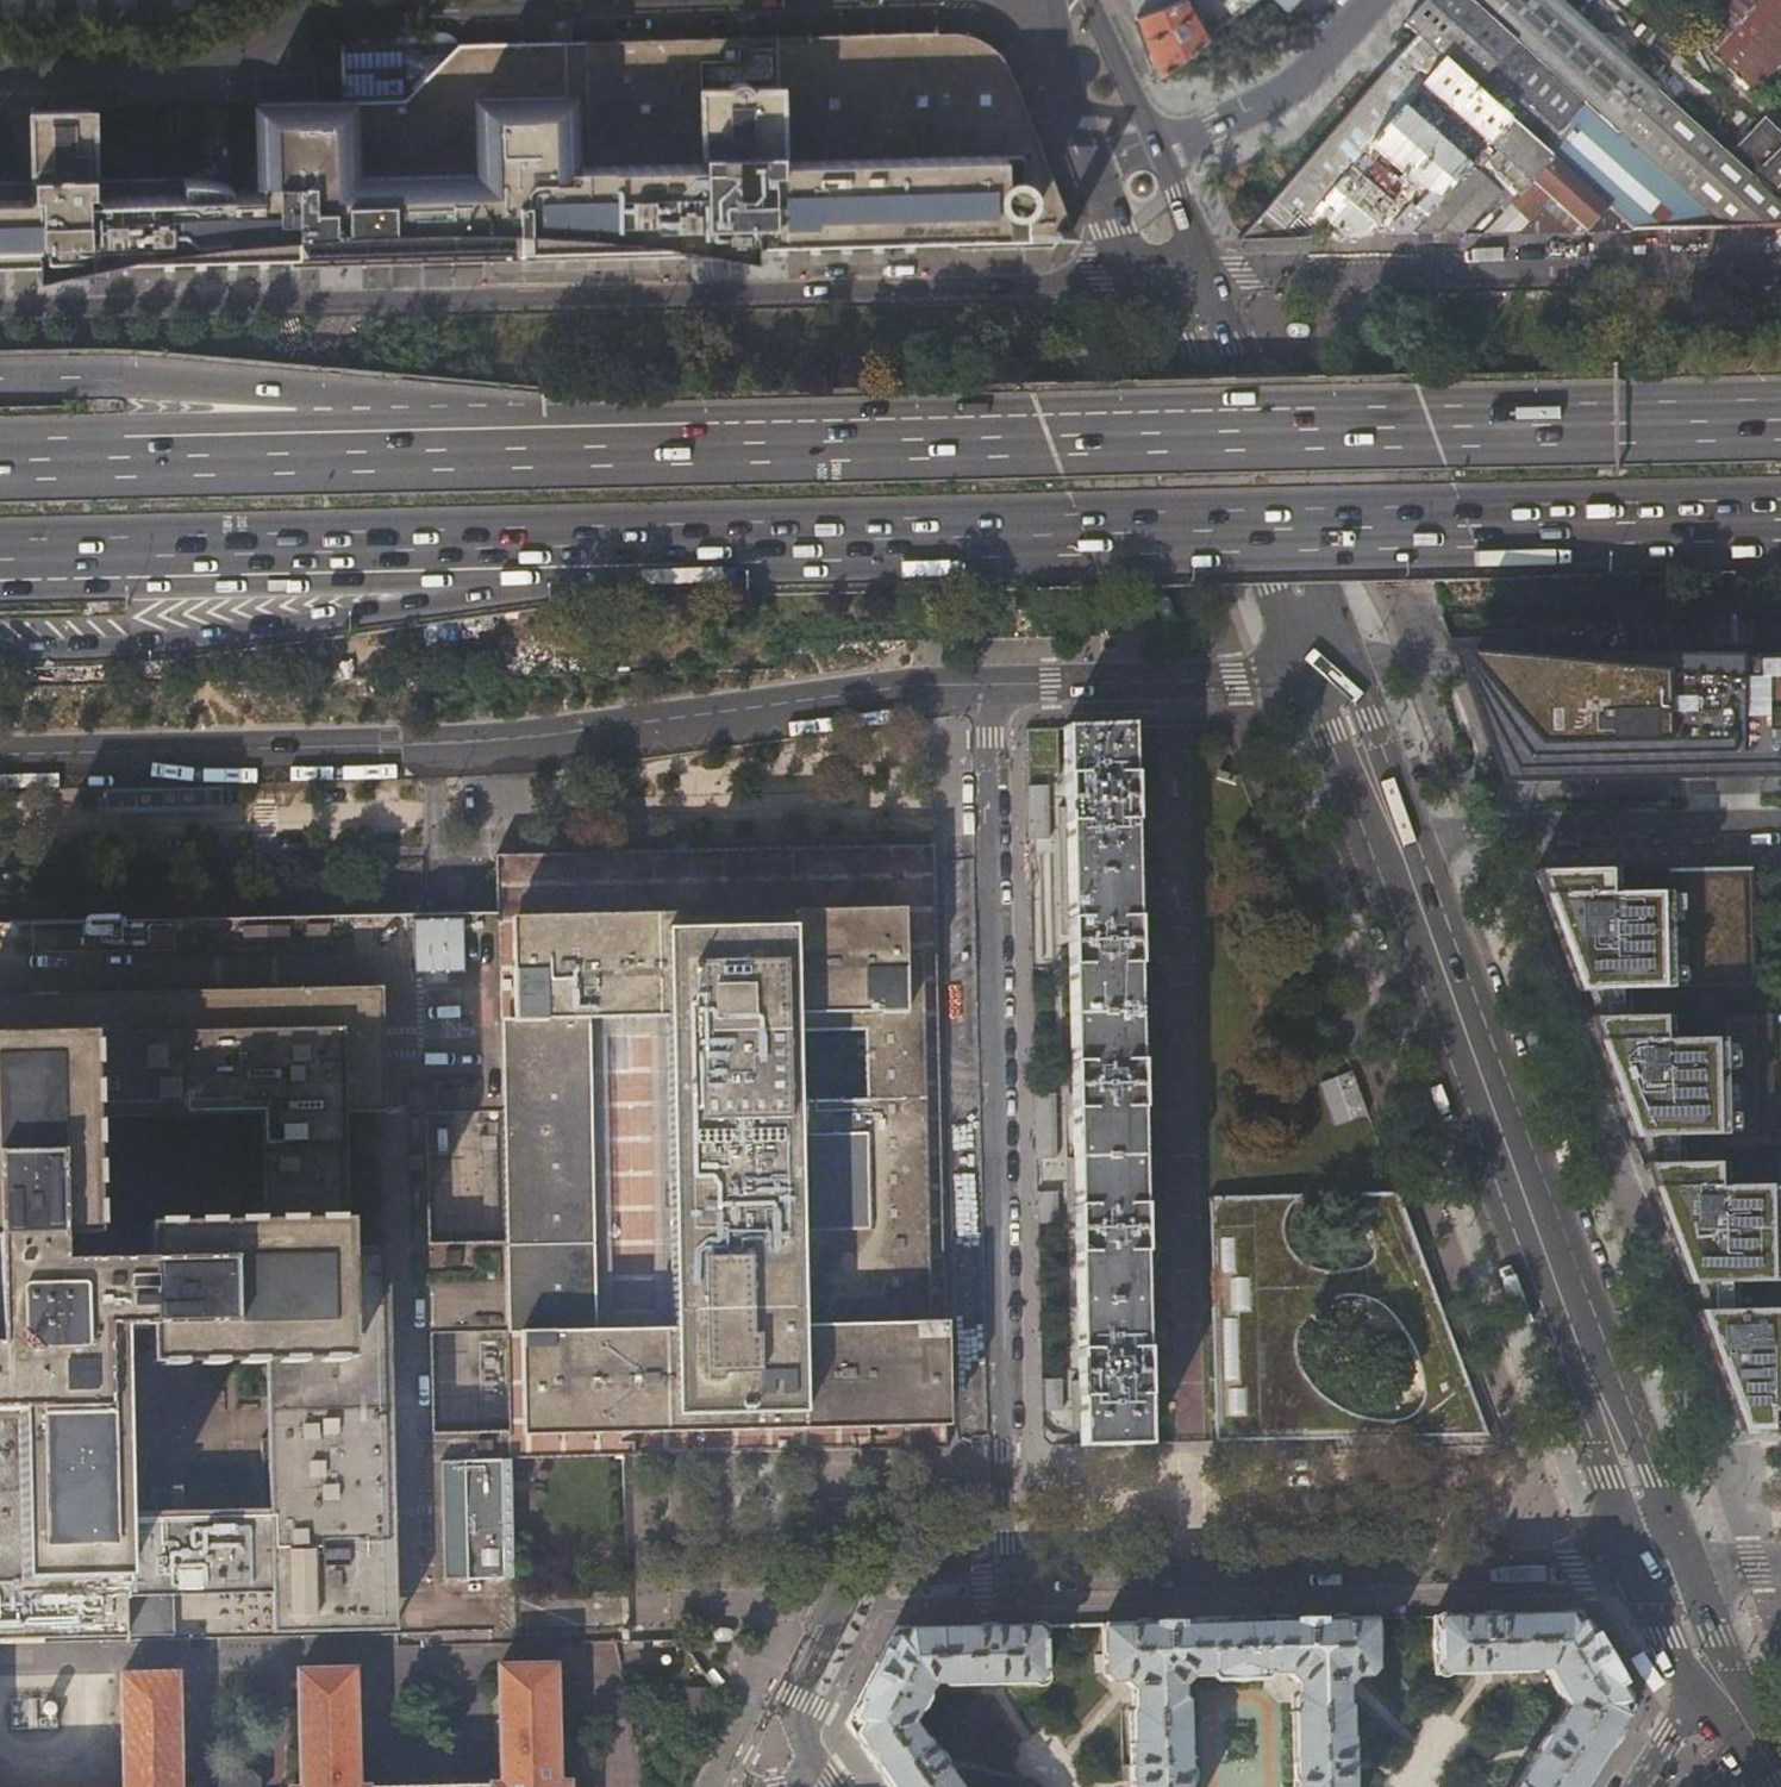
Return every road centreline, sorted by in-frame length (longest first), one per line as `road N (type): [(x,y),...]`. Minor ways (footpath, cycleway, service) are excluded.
road 1 (residential): [(1138,281),(0,308)]
road 2 (trunk): [(761,551),(1780,530)]
road 3 (trunk): [(1780,424),(781,440)]
road 4 (residential): [(0,756),(498,745),(983,684)]
road 5 (residential): [(1009,1572),(983,684)]
road 6 (residential): [(0,79),(201,75),(320,12),(801,0)]
road 7 (trunk): [(781,440),(148,376),(0,377)]
road 8 (trunk): [(781,440),(0,454)]
road 9 (trunk): [(0,655),(152,648),(371,621),(761,551)]
road 10 (trunk): [(0,574),(761,551)]
road 11 (tertiary): [(1663,1564),(1398,857)]
road 12 (residential): [(1663,1564),(1009,1572)]
road 13 (residential): [(1780,260),(1203,274)]
road 14 (tertiary): [(1138,281),(1270,590),(1330,680)]
road 15 (tertiary): [(1330,680),(1320,579),(1203,274)]
road 16 (residential): [(1398,857),(1478,828),(1780,821)]
road 17 (residential): [(1009,1572),(855,1574),(793,1712),(817,1779)]
road 18 (residential): [(983,684),(1330,680)]
road 19 (tertiary): [(1398,857),(1330,680)]
road 20 (tertiary): [(1070,0),(1070,85),(1104,177)]
road 21 (residential): [(1311,74),(1156,145)]
road 22 (tertiary): [(1156,145),(1107,34),(1082,0)]
road 23 (tertiary): [(1203,274),(1156,145)]
road 24 (tertiary): [(1721,1684),(1699,1652),(1663,1564)]
road 25 (residential): [(1637,1786),(1677,1722),(1721,1684)]

